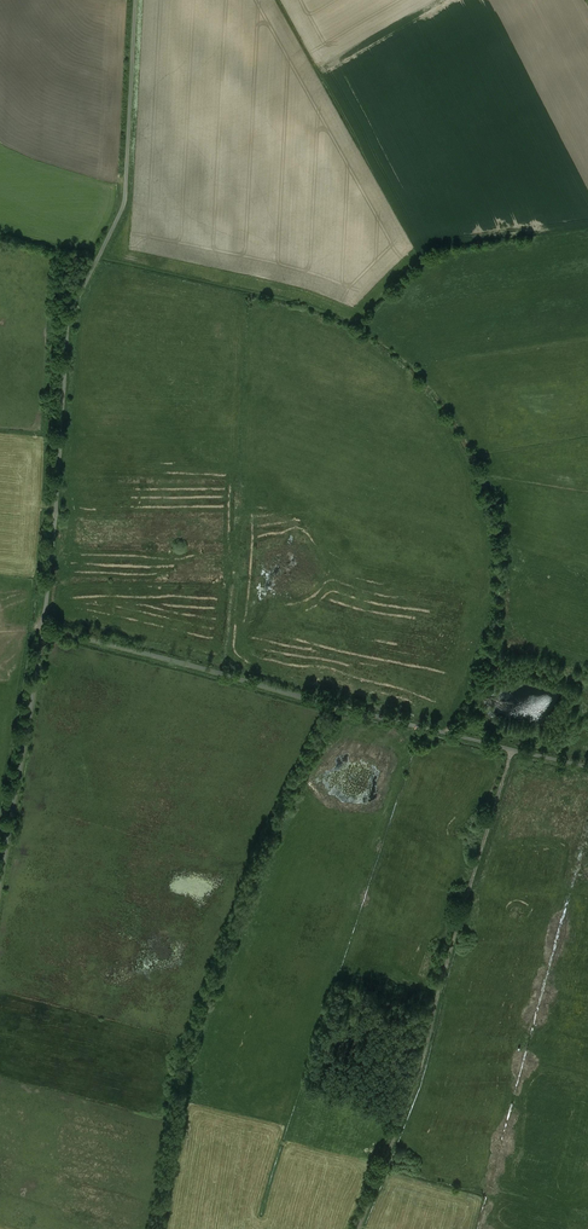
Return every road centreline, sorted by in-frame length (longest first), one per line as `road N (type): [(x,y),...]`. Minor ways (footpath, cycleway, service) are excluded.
road 1 (unclassified): [(135,0),(124,202),(68,327),(44,628)]
road 2 (unclassified): [(44,628),(587,766)]
road 3 (track): [(357,1228),(401,1117),(513,747)]
road 4 (unclassified): [(44,628),(0,891)]

